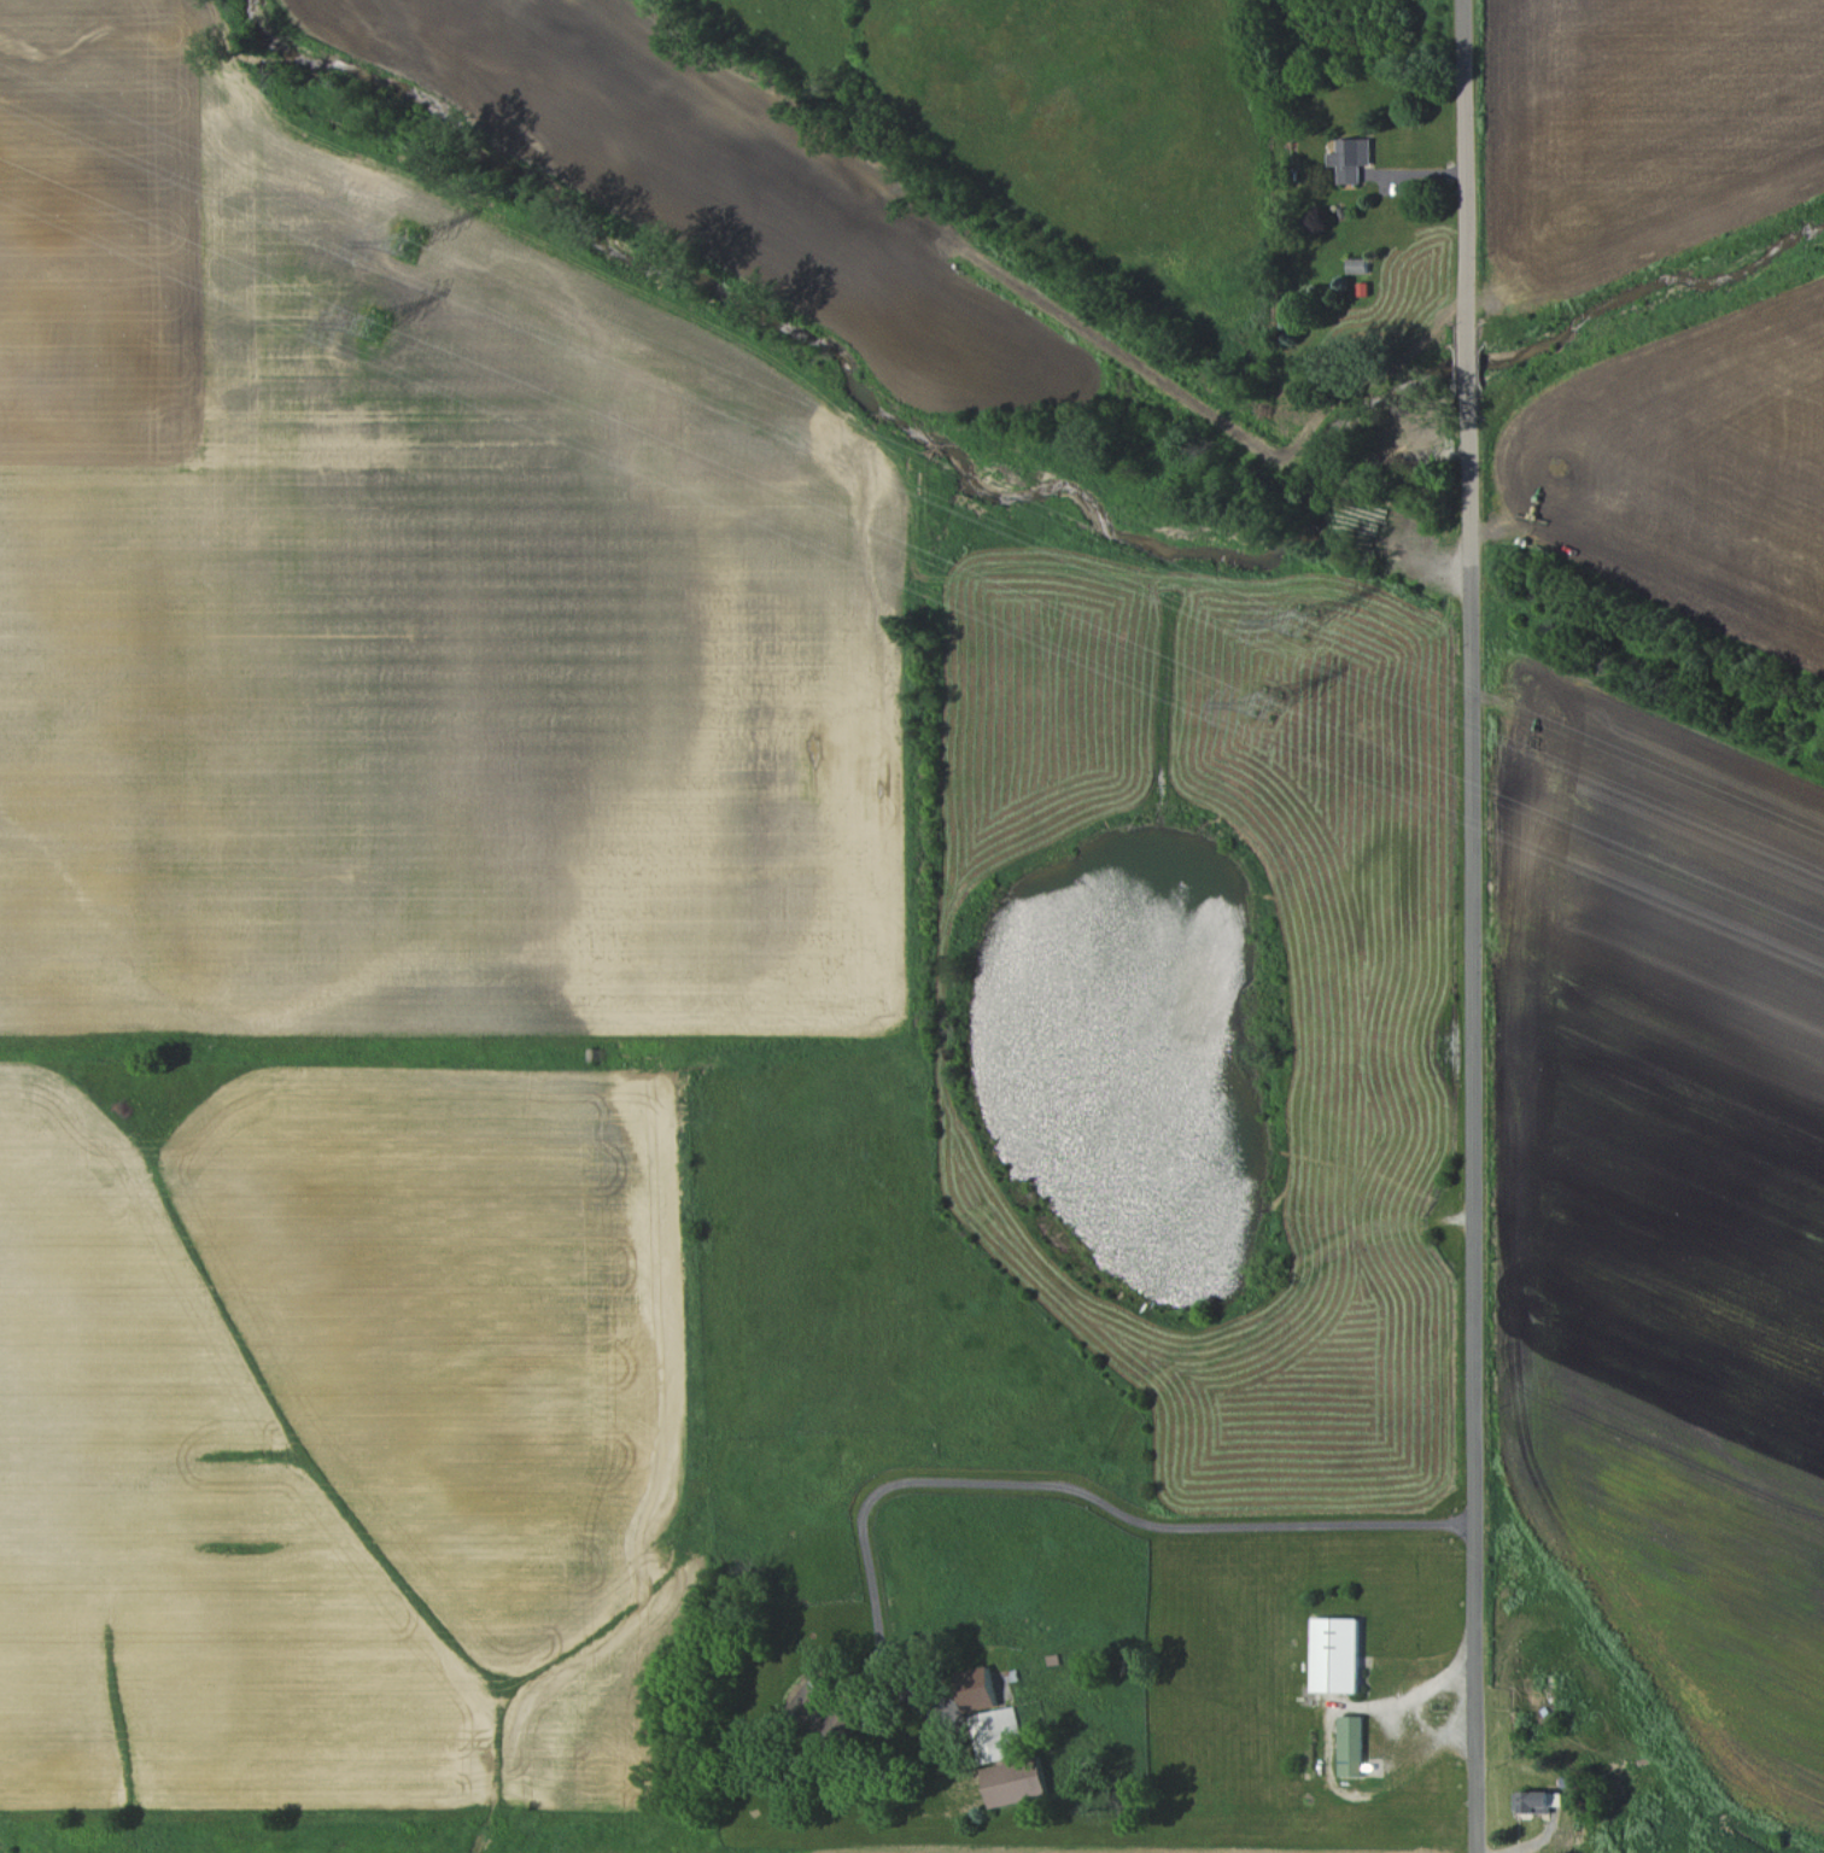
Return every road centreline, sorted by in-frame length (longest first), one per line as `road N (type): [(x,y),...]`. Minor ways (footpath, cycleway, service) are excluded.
road 1 (residential): [(1470,0),(1469,1852)]

